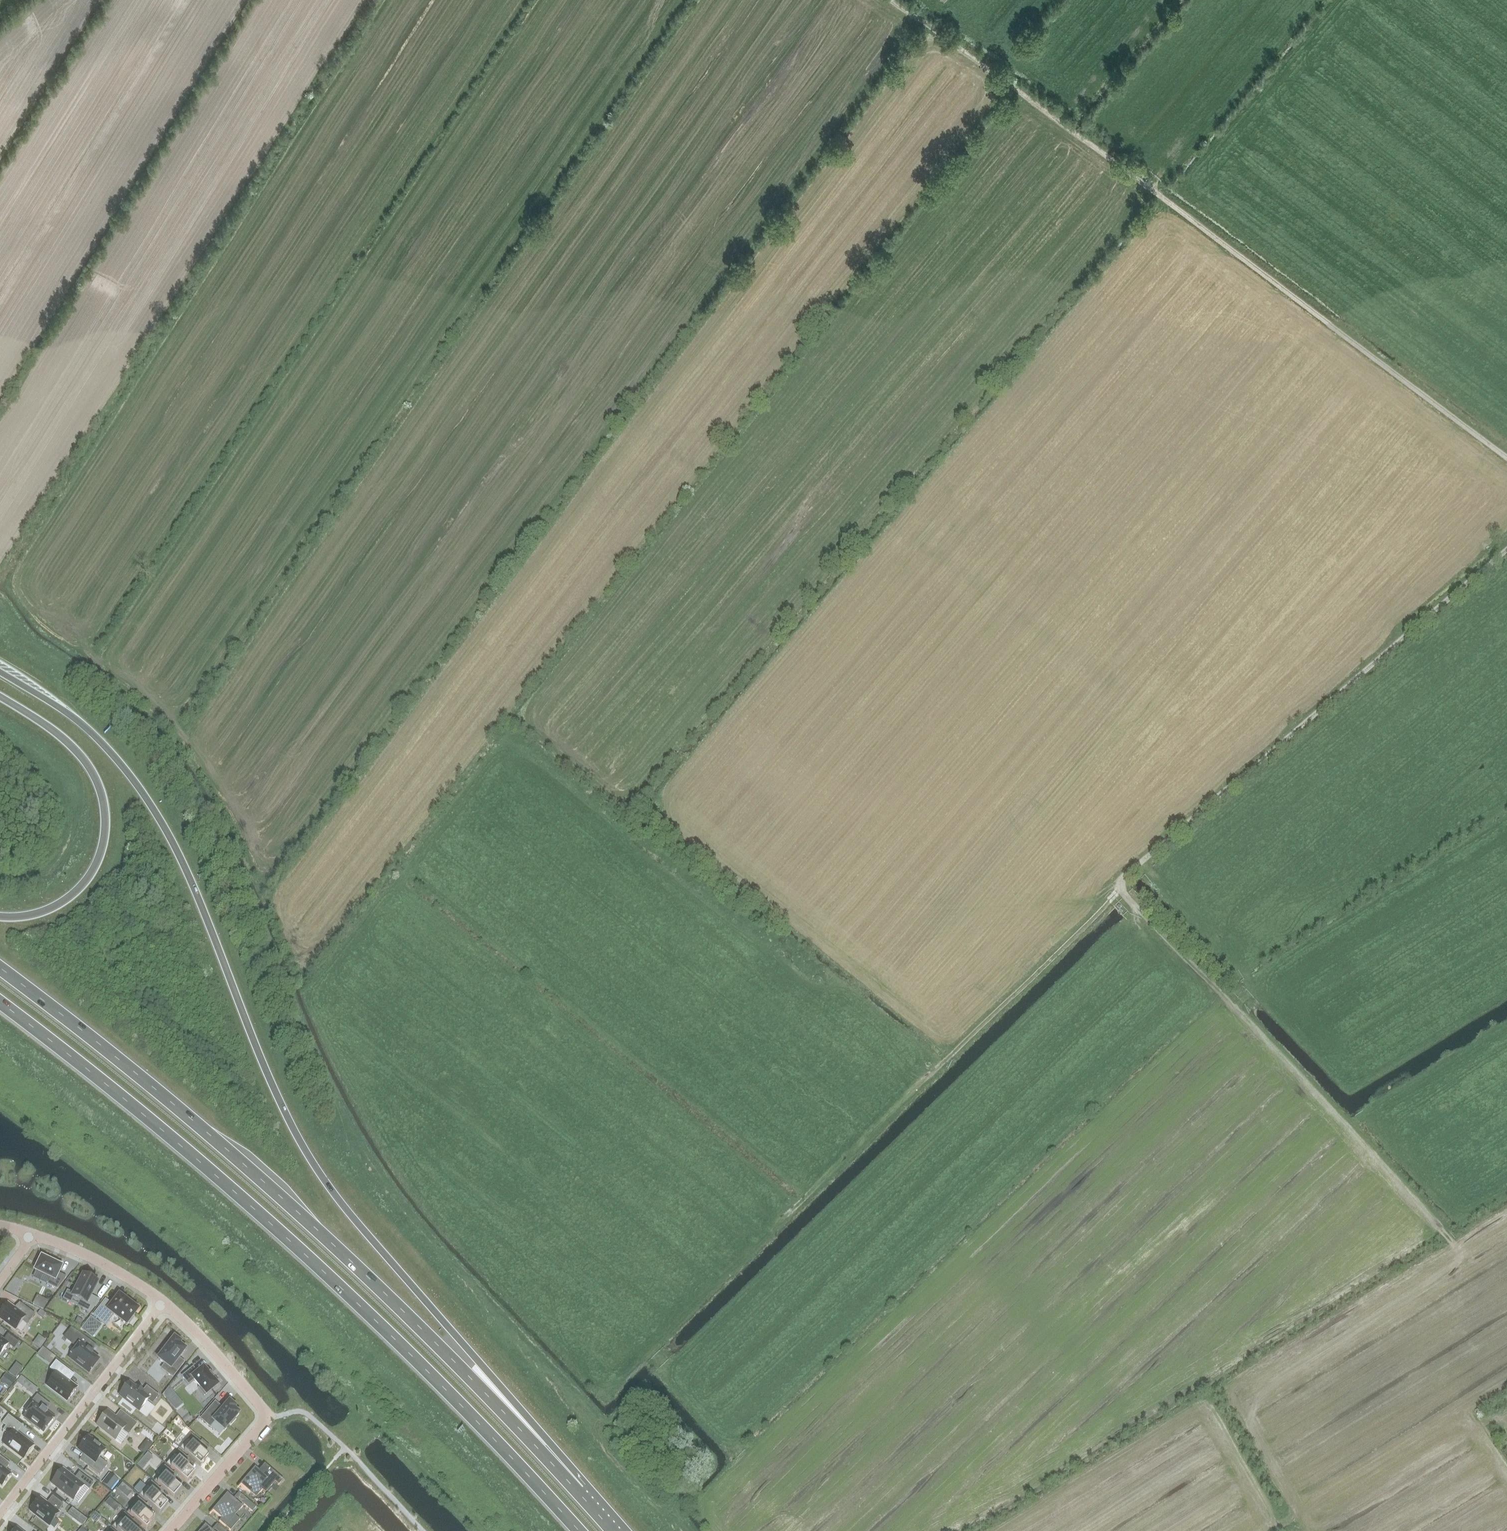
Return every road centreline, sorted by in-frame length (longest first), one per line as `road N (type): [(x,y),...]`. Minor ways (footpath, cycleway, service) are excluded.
road 1 (trunk): [(578,1492),(319,1173),(261,1055),(190,879),(143,792),(79,722),(0,672)]
road 2 (trunk): [(0,1002),(271,1224),(463,1406),(579,1530)]
road 3 (trunk): [(578,1492),(352,1261),(187,1115),(0,968)]
road 4 (track): [(891,0),(1506,457)]
road 5 (track): [(1506,548),(1125,874),(1124,893)]
road 6 (trunk): [(0,696),(87,763),(106,826),(96,866),(73,894),(41,914),(0,917)]
road 7 (residential): [(163,1301),(270,1416),(171,1530)]
road 8 (residential): [(0,1513),(163,1301)]
road 9 (residential): [(35,1234),(93,1258),(163,1301)]

